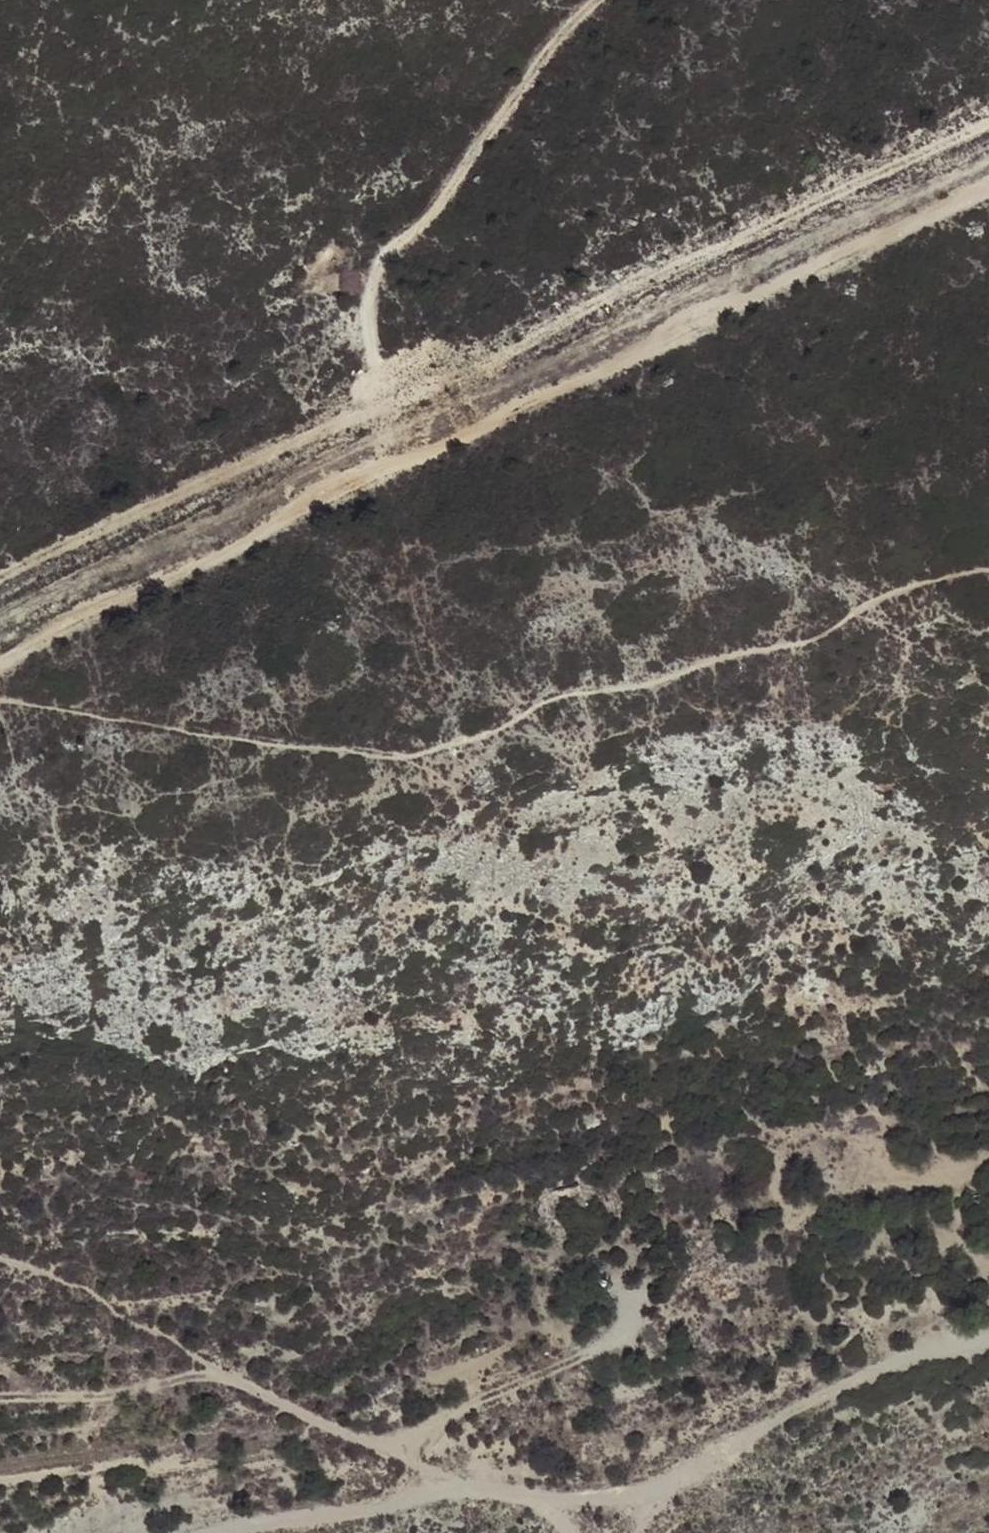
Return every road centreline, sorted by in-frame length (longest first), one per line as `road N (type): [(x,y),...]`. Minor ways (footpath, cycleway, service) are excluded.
road 1 (track): [(0,665),(988,206)]

